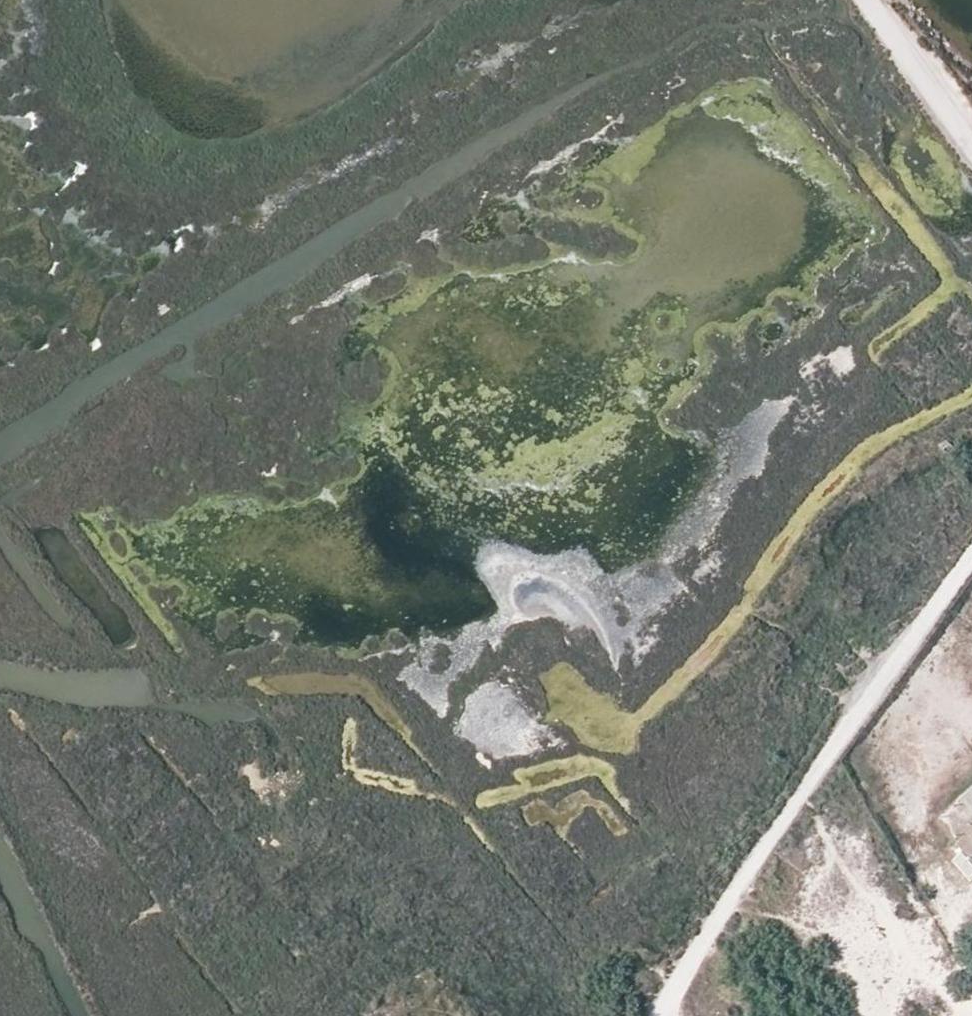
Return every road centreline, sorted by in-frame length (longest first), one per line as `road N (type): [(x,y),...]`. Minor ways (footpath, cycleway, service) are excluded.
road 1 (unclassified): [(971,561),(657,1015)]
road 2 (unclassified): [(971,140),(870,0)]

